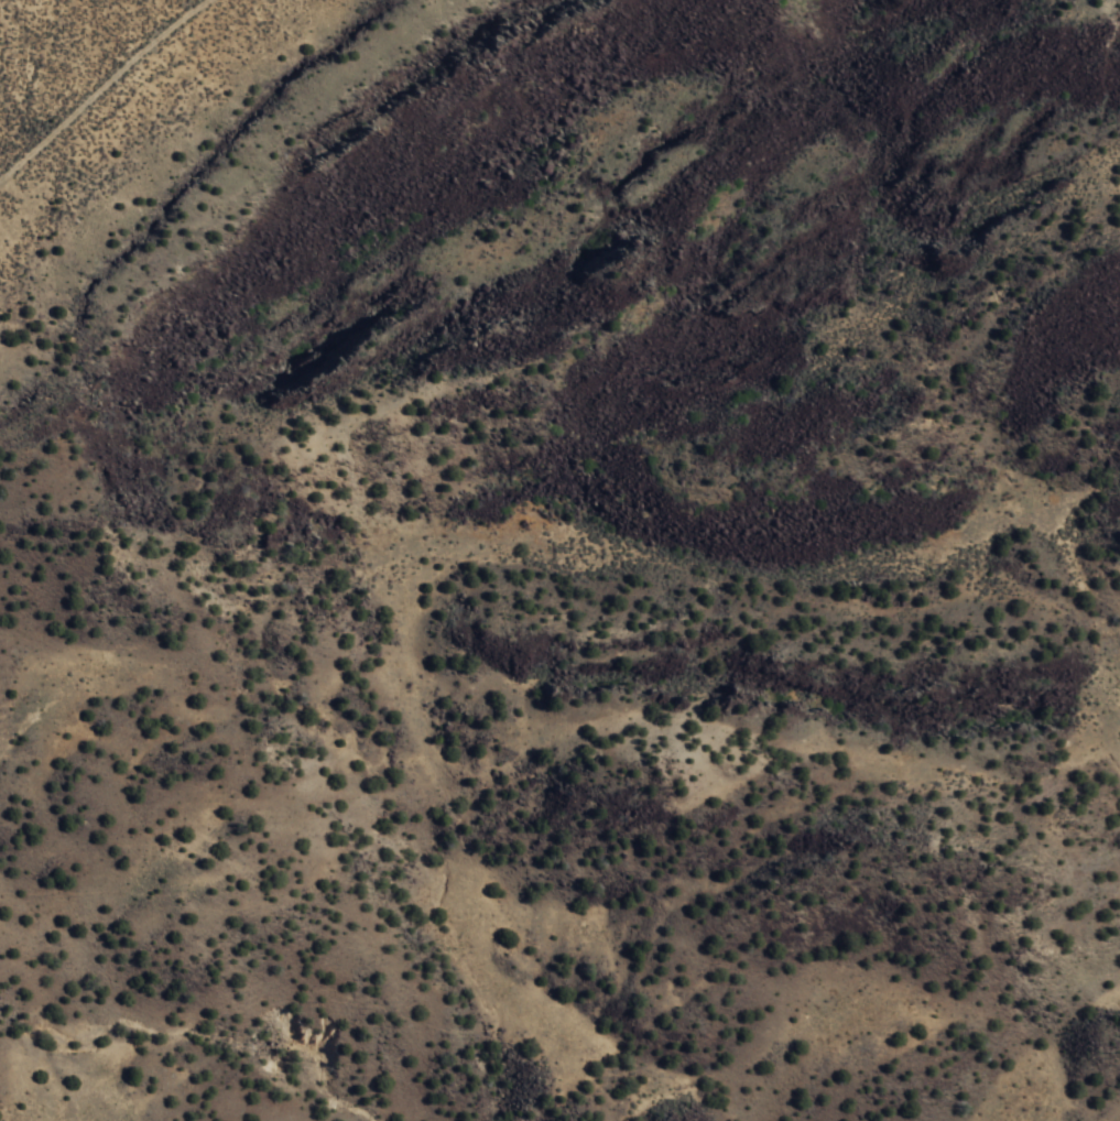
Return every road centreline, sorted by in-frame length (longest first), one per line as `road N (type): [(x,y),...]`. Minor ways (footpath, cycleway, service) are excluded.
road 1 (residential): [(642,629),(465,1120)]

